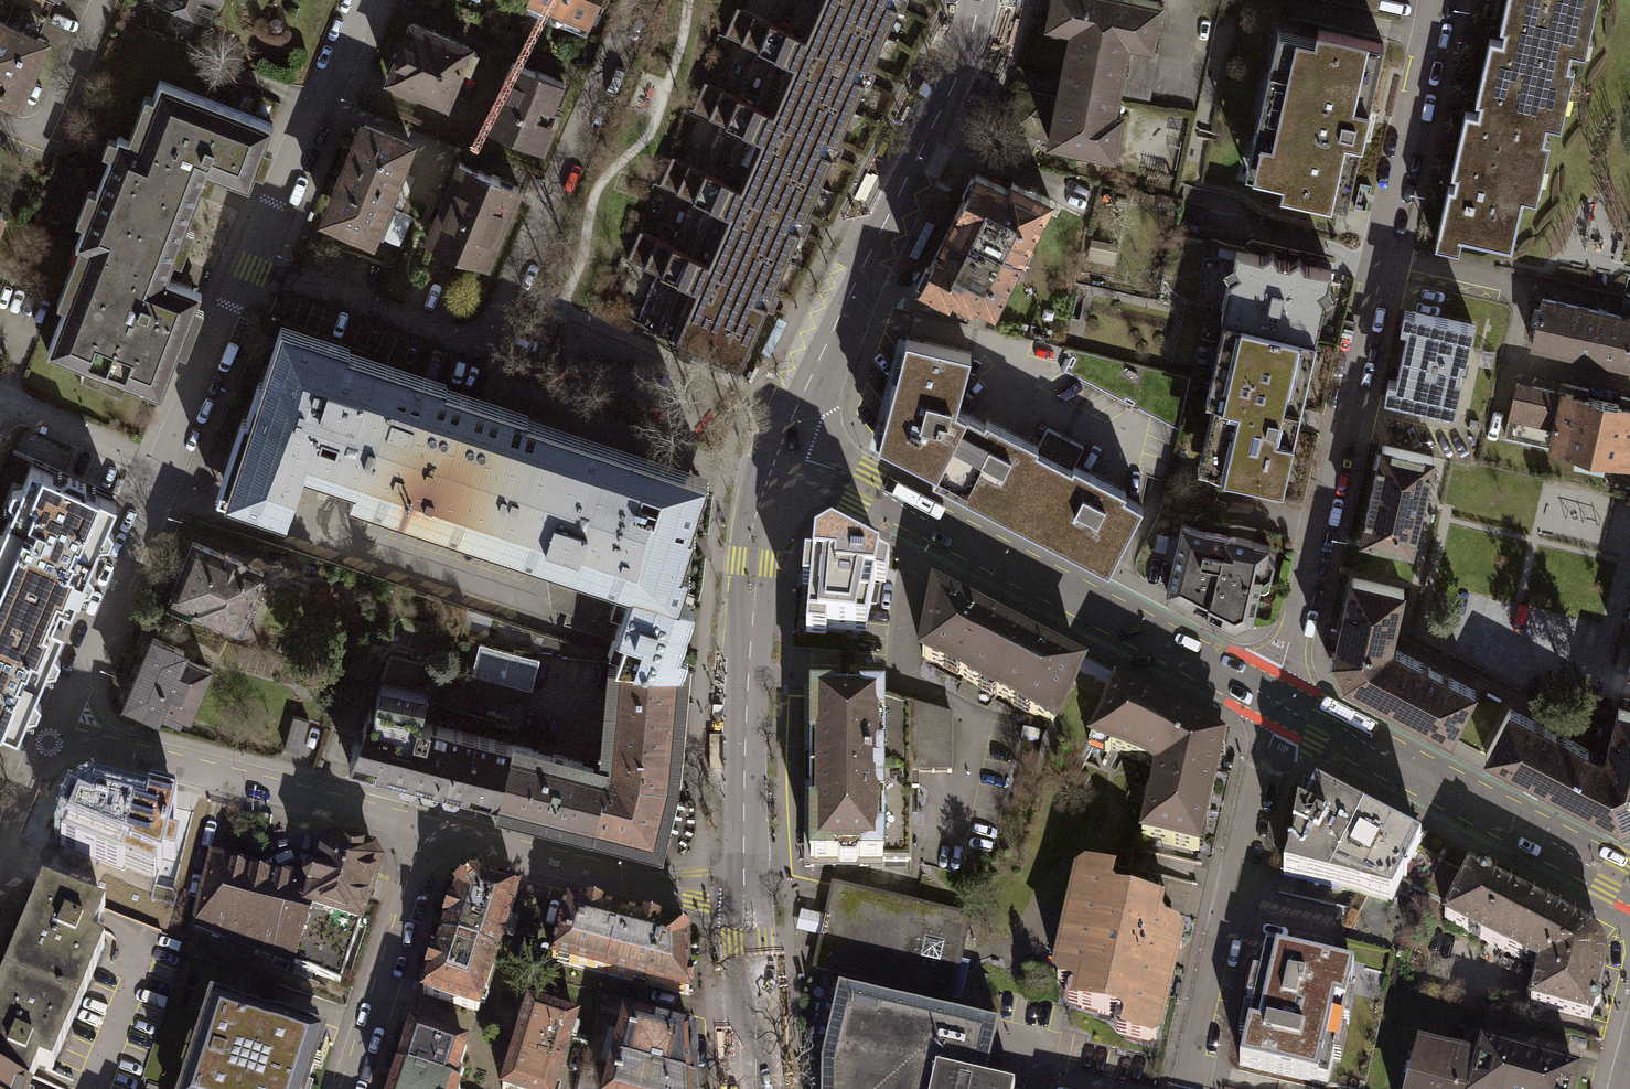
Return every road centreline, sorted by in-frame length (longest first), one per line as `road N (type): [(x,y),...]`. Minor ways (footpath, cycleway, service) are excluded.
road 1 (residential): [(1276,704),(1436,0)]
road 2 (residential): [(248,266),(450,343),(472,342),(493,324),(510,289),(635,0)]
road 3 (residential): [(779,450),(1276,704)]
road 4 (tertiary): [(980,0),(951,89),(779,450)]
road 5 (tertiary): [(779,450),(751,562),(746,893)]
road 6 (residential): [(1276,704),(1629,887)]
road 7 (residential): [(1191,1088),(1276,704)]
road 8 (residential): [(53,736),(428,829)]
road 9 (residential): [(428,829),(689,890),(746,893)]
road 10 (residential): [(359,0),(248,266)]
road 11 (residential): [(163,470),(53,736)]
road 12 (residential): [(345,1088),(428,829)]
road 13 (residential): [(248,266),(163,470)]
road 14 (tertiary): [(746,893),(754,1088)]
road 15 (residential): [(105,0),(43,133),(31,138),(0,127)]
road 16 (residential): [(163,470),(6,403)]
road 17 (residential): [(53,736),(0,857)]

